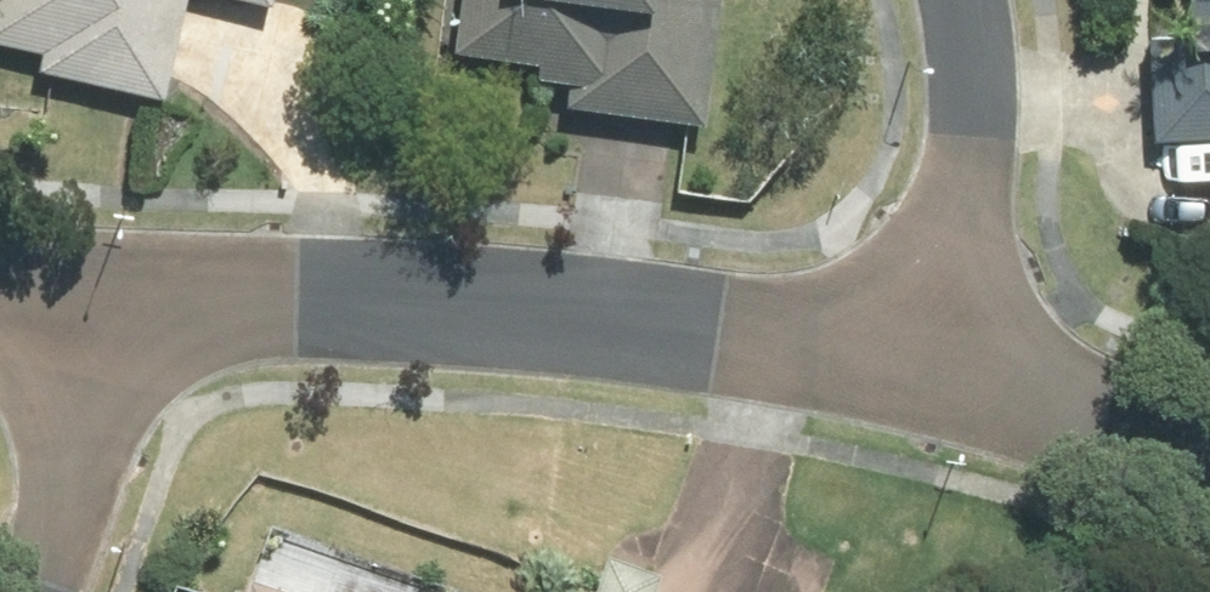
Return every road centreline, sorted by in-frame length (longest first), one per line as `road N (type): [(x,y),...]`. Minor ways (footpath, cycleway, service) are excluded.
road 1 (residential): [(105,309),(335,328),(719,333),(961,350)]
road 2 (residential): [(962,0),(983,70),(961,350)]
road 3 (residential): [(40,591),(105,309)]
road 4 (residential): [(961,350),(1209,473)]

